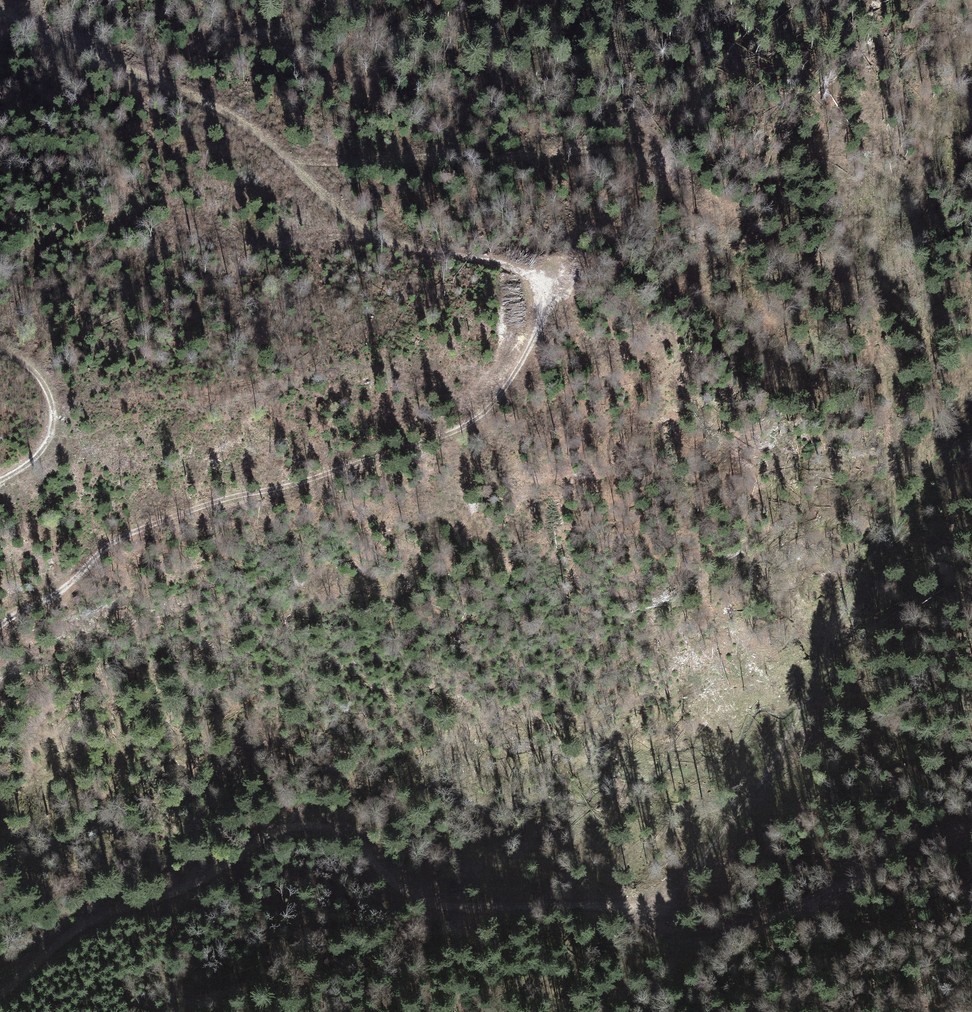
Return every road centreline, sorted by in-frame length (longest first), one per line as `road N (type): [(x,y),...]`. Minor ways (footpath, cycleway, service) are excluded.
road 1 (track): [(0,8),(234,119),(367,233),(417,254),(521,269),(540,309),(521,365),(478,419),(119,539),(0,627)]
road 2 (track): [(0,994),(87,925),(182,892),(280,831),(339,830),(413,889),(440,897),(637,909),(663,934),(695,941),(824,898),(971,827)]
road 3 (track): [(333,0),(504,96),(654,160),(611,149),(289,162)]
road 4 (track): [(637,909),(686,881),(765,783),(868,566),(944,456),(971,440)]

